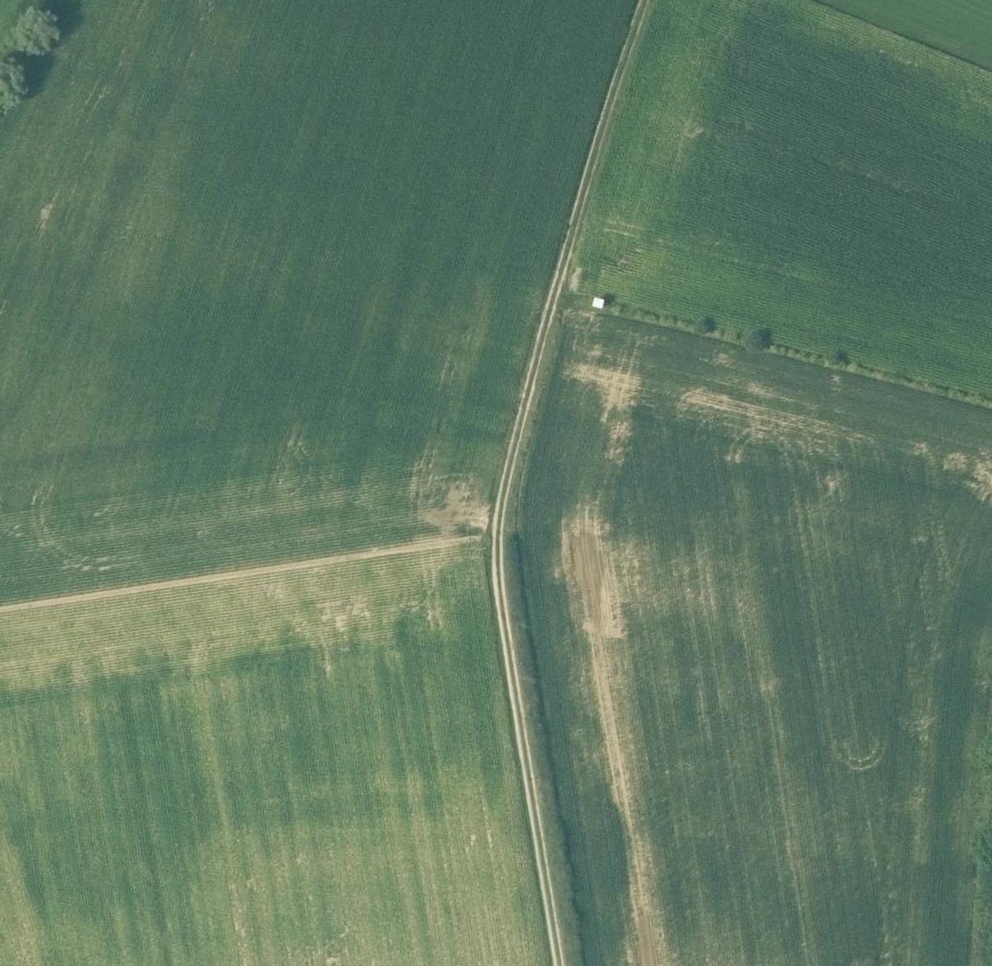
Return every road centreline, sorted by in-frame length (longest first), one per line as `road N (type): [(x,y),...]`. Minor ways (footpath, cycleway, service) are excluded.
road 1 (track): [(642,0),(552,295),(499,508),(498,591),(559,965)]

